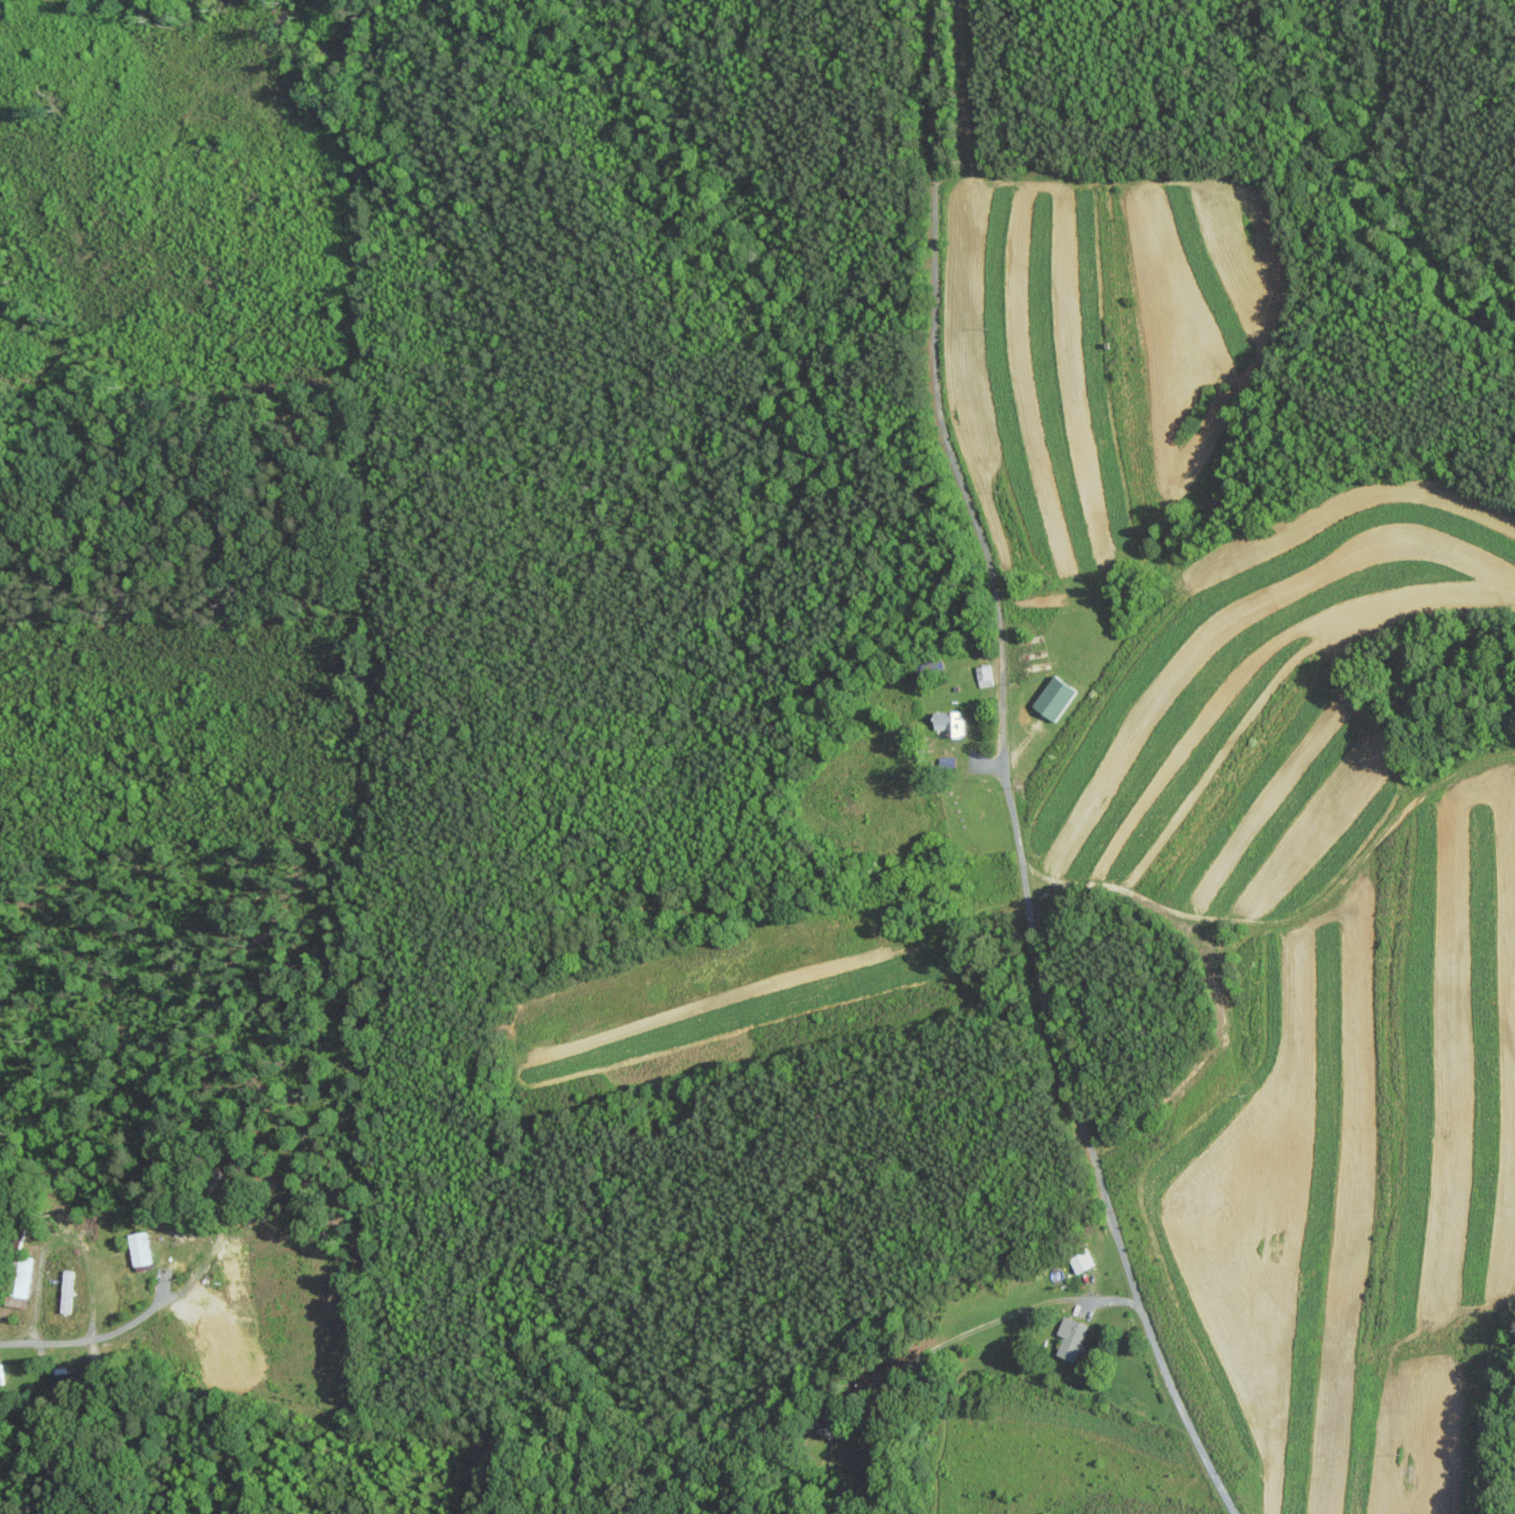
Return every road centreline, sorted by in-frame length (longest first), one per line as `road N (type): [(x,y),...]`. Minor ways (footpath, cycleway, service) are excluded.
road 1 (residential): [(1238,1513),(1172,1392),(1135,1298),(1025,909),(999,760),(1002,666),(990,581),(941,425),(938,63),(930,0)]
road 2 (residential): [(0,1347),(117,1330),(202,1276),(217,1229)]

